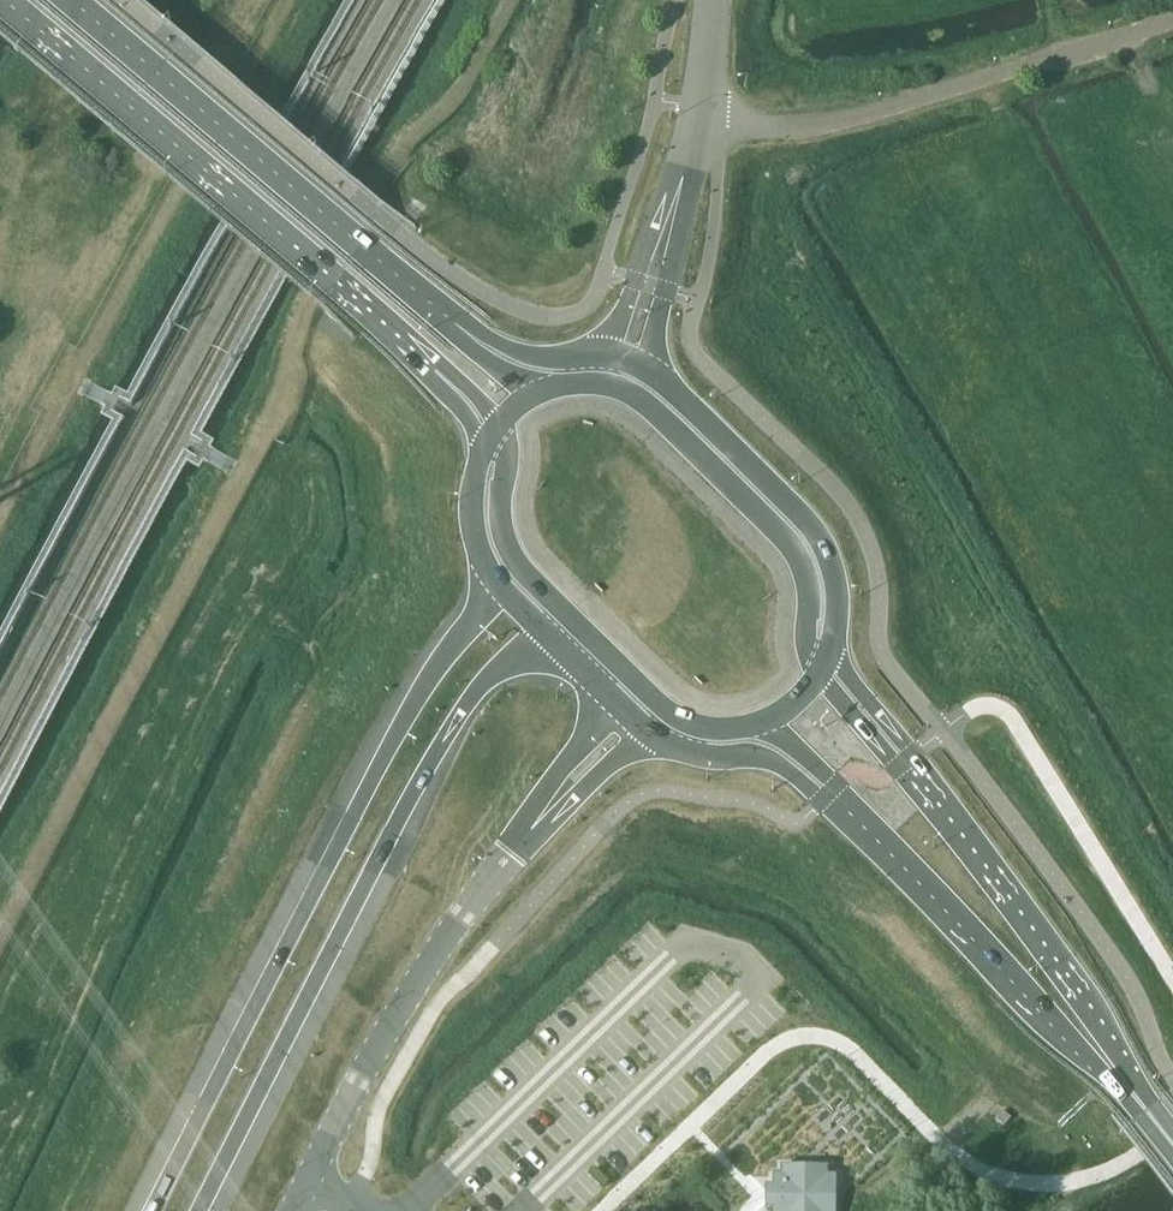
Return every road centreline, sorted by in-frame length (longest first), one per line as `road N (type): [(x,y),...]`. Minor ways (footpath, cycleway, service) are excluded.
road 1 (motorway): [(500,583),(414,703),(155,1210)]
road 2 (motorway): [(201,1210),(454,724),(487,681),(547,633)]
road 3 (secondary): [(4,0),(452,386)]
road 4 (secondary): [(473,336),(69,0)]
road 5 (unclassified): [(511,851),(423,975),(294,1210)]
road 6 (secondary): [(833,791),(1071,1043),(1121,1076)]
road 7 (secondary): [(819,672),(808,631),(810,586),(787,539),(643,400),(594,382)]
road 8 (secondary): [(1121,1076),(1100,1023),(907,761)]
road 9 (secondary): [(830,650),(837,581),(816,529),(651,372)]
road 10 (tertiary): [(671,218),(708,0)]
road 11 (secondary): [(500,426),(508,445),(509,545),(572,616)]
road 12 (secondary): [(647,731),(701,755),(775,761),(808,785),(833,791)]
road 13 (unclassified): [(619,705),(557,773),(511,851)]
road 14 (unclassified): [(511,851),(647,731)]
road 15 (tertiary): [(651,372),(673,266),(671,218)]
road 16 (tertiary): [(671,218),(644,259),(605,354)]
road 17 (secondary): [(486,447),(473,519),(500,583)]
road 18 (secondary): [(572,616),(671,712)]
road 19 (secondary): [(907,761),(901,741),(830,650)]
road 20 (secondary): [(605,354),(543,357),(473,336)]
road 21 (secondary): [(907,761),(887,750),(819,672)]

